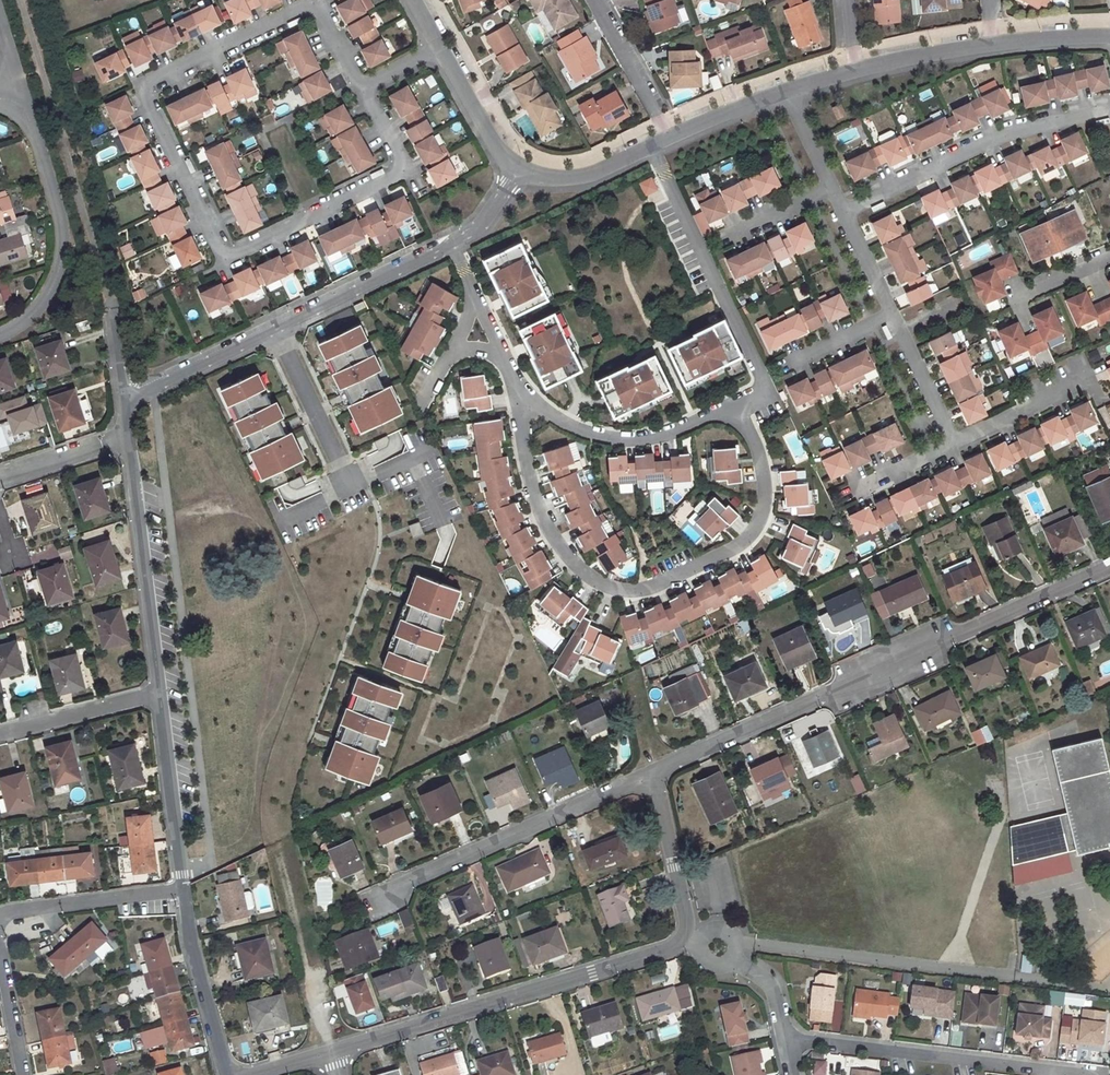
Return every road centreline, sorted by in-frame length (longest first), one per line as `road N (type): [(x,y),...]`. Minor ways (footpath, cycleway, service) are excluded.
road 1 (residential): [(520,397),(519,437),(549,538),(602,586),(638,590),(737,543),(754,525),(759,470),(730,406)]
road 2 (unclassified): [(1109,564),(652,772)]
road 3 (residential): [(363,89),(405,170),(227,262),(145,87)]
road 4 (unclassified): [(680,934),(669,947),(330,1053)]
road 5 (residential): [(371,895),(652,772)]
road 6 (residential): [(1083,1074),(782,1038)]
road 7 (residential): [(730,406),(763,387),(651,148)]
road 8 (residential): [(835,214),(996,135),(1109,113)]
road 9 (residential): [(145,87),(319,5),(363,89)]
road 10 (residential): [(9,89),(38,136),(61,225),(54,275),(28,319),(0,336)]
road 11 (residential): [(159,692),(128,435)]
road 12 (residential): [(520,397),(587,434),(639,439),(730,406)]
road 13 (residential): [(330,1053),(276,859)]
road 14 (residential): [(182,890),(159,692)]
road 15 (unclassified): [(273,326),(451,246)]
road 16 (residential): [(226,1074),(182,890)]
road 17 (residential): [(0,915),(182,890)]
road 18 (residential): [(352,488),(273,326)]
road 19 (unclassified): [(652,772),(684,918),(680,934)]
road 20 (unclassified): [(124,396),(273,326)]
road 21 (residential): [(159,692),(0,733)]
road 22 (residential): [(669,137),(594,0)]
road 23 (residential): [(944,448),(1083,383)]
road 24 (unclassified): [(851,71),(998,45)]
road 25 (unclassified): [(441,48),(493,150),(517,175)]
road 26 (unclassified): [(517,175),(581,180),(651,148)]
road 27 (residential): [(0,477),(128,435)]
road 28 (residential): [(890,333),(944,448)]

